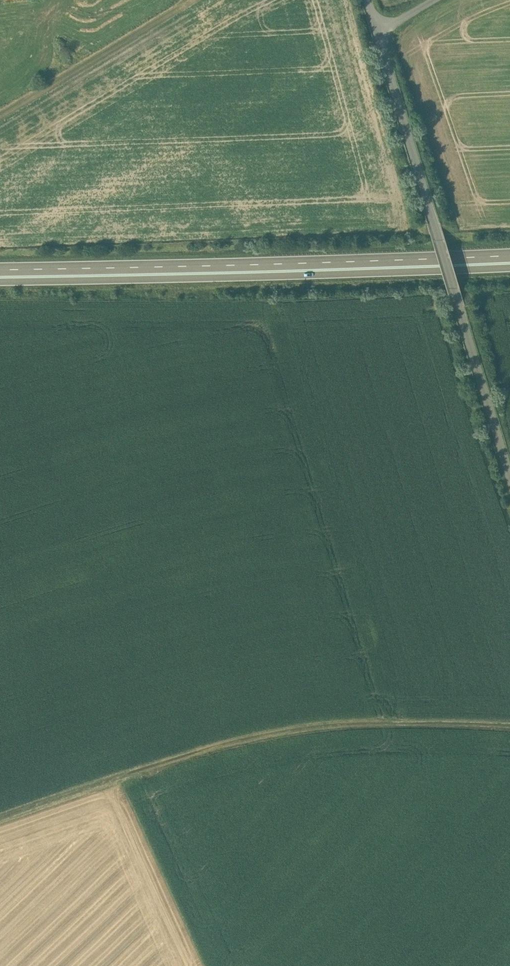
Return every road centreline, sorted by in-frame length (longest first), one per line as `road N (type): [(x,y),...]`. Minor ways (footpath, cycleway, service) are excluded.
road 1 (track): [(509,726),(366,723),(276,733),(0,817)]
road 2 (trunk): [(509,256),(0,270)]
road 3 (trunk): [(0,282),(509,268)]
road 4 (unclassified): [(509,475),(377,30)]

